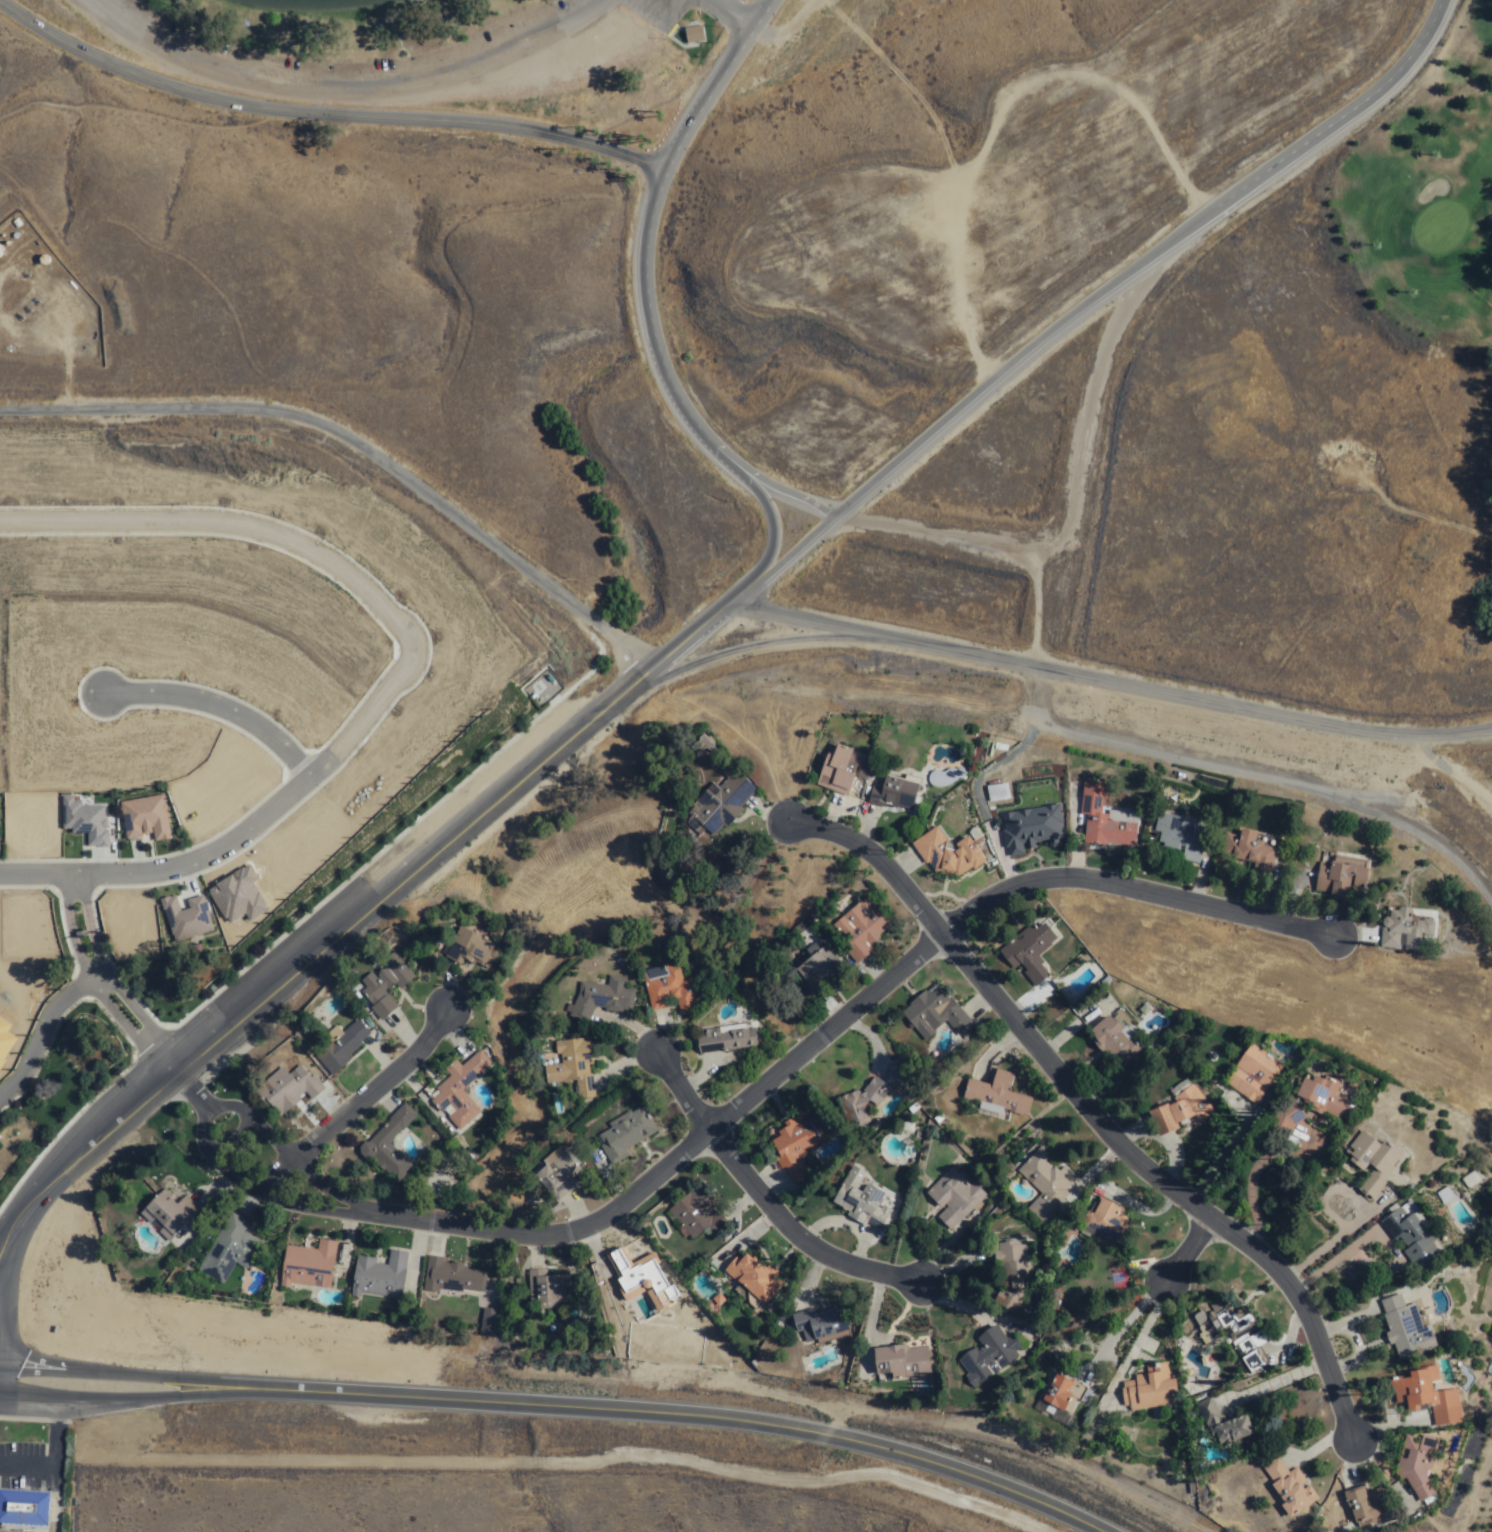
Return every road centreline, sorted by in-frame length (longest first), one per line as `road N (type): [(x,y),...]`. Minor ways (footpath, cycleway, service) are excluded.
road 1 (secondary): [(0,1382),(551,1403),(741,1421),(916,1462),(1086,1531)]
road 2 (residential): [(358,1208),(542,1232),(597,1218),(936,931),(985,895),(1029,877),(1116,881),(1332,935)]
road 3 (residential): [(746,588),(527,755),(60,1173),(0,1247)]
road 4 (residential): [(781,815),(859,844),(1106,1135),(1283,1282),(1316,1342),(1350,1437)]
road 5 (residential): [(727,601),(1367,729),(1491,726)]
road 6 (residential): [(0,411),(252,410),(308,420),(361,447),(644,666)]
road 7 (residential): [(676,138),(560,114),(207,83),(127,60),(12,0)]
road 8 (residential): [(762,0),(661,161),(637,266),(640,324),(685,429),(743,475),(835,512)]
road 9 (residential): [(408,658),(335,756),(234,842),(143,872),(0,873)]
road 10 (residential): [(0,521),(202,521),(260,532),(306,550),(365,590),(404,631),(408,658)]
road 11 (track): [(1034,663),(1034,557),(1070,502),(1096,374),(1115,325),(1167,244)]
road 12 (residential): [(835,512),(1167,244)]
road 13 (residential): [(1167,244),(1383,90),(1412,56),(1440,0)]
road 14 (residential): [(649,1050),(784,1226),(847,1263),(917,1280)]
road 15 (residential): [(1035,724),(1361,794)]
road 16 (residential): [(644,666),(668,672),(817,636),(916,640)]
road 17 (residential): [(251,1192),(405,1058),(445,1000)]
road 18 (residential): [(171,1073),(195,1112),(197,1141),(234,1181),(314,1211),(358,1208)]
road 19 (residential): [(145,1040),(96,973),(54,1009),(0,1104)]
road 20 (residential): [(358,1208),(303,1172),(244,1111),(209,1103),(171,1073)]
road 21 (residential): [(103,694),(214,705),(260,728),(309,778)]
road 22 (track): [(835,512),(1034,557)]
road 23 (residential): [(1361,794),(1469,862),(1491,900)]
road 24 (residential): [(703,445),(712,466),(752,497),(765,524),(746,588)]

